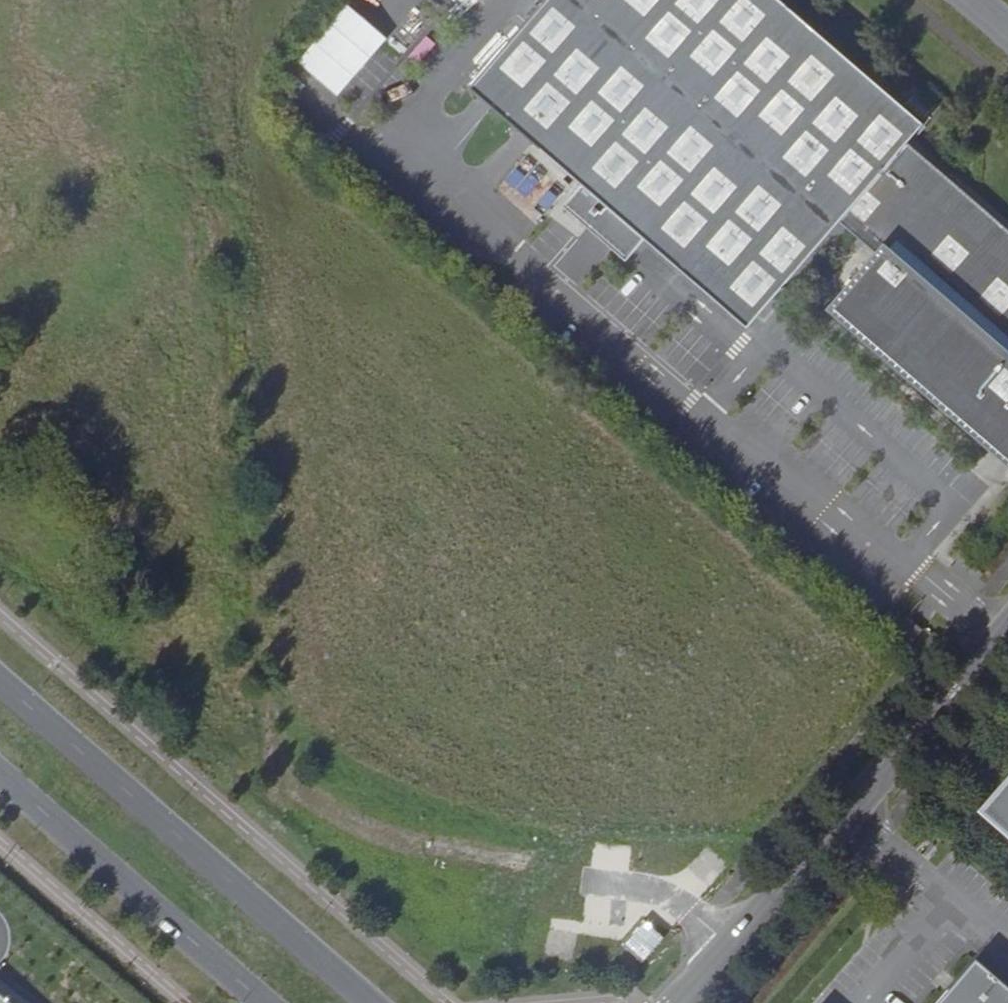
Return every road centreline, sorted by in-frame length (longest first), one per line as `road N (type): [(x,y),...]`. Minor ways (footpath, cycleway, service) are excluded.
road 1 (unclassified): [(1007,625),(685,1002)]
road 2 (primary): [(372,1002),(0,681)]
road 3 (primary): [(0,774),(262,1002)]

